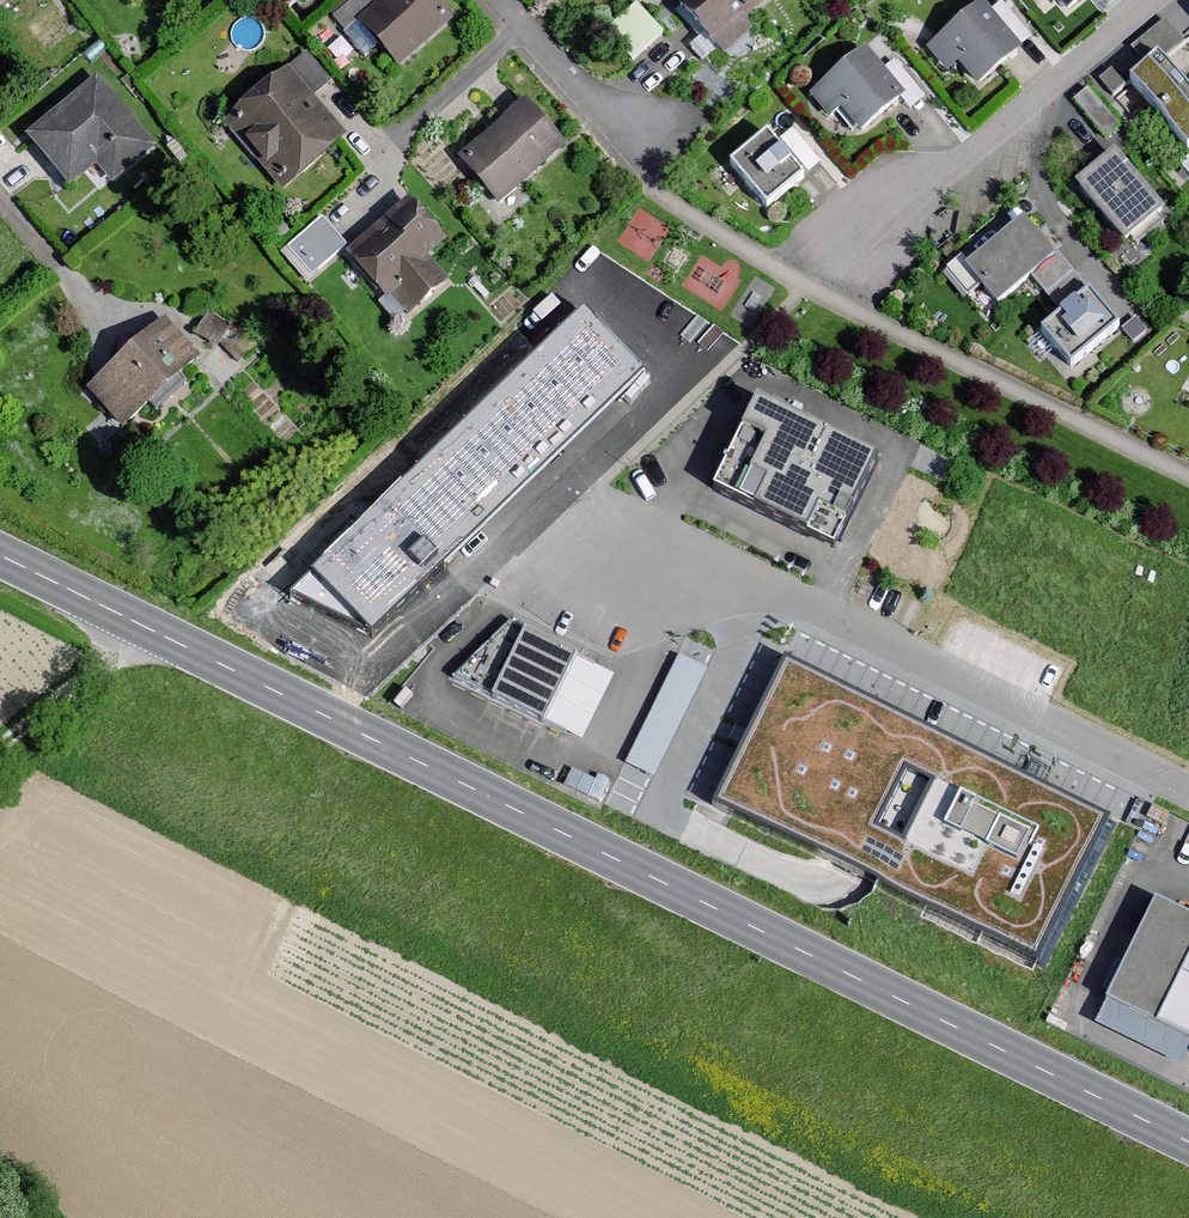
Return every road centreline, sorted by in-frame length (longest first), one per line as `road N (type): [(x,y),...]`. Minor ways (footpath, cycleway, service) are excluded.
road 1 (primary): [(147,631),(1188,1143)]
road 2 (residential): [(1188,806),(584,505)]
road 3 (residential): [(1159,0),(856,251)]
road 4 (residential): [(495,0),(593,104),(657,122)]
road 5 (residential): [(0,750),(147,631)]
road 6 (residential): [(0,205),(114,332)]
road 7 (primary): [(0,558),(147,631)]

